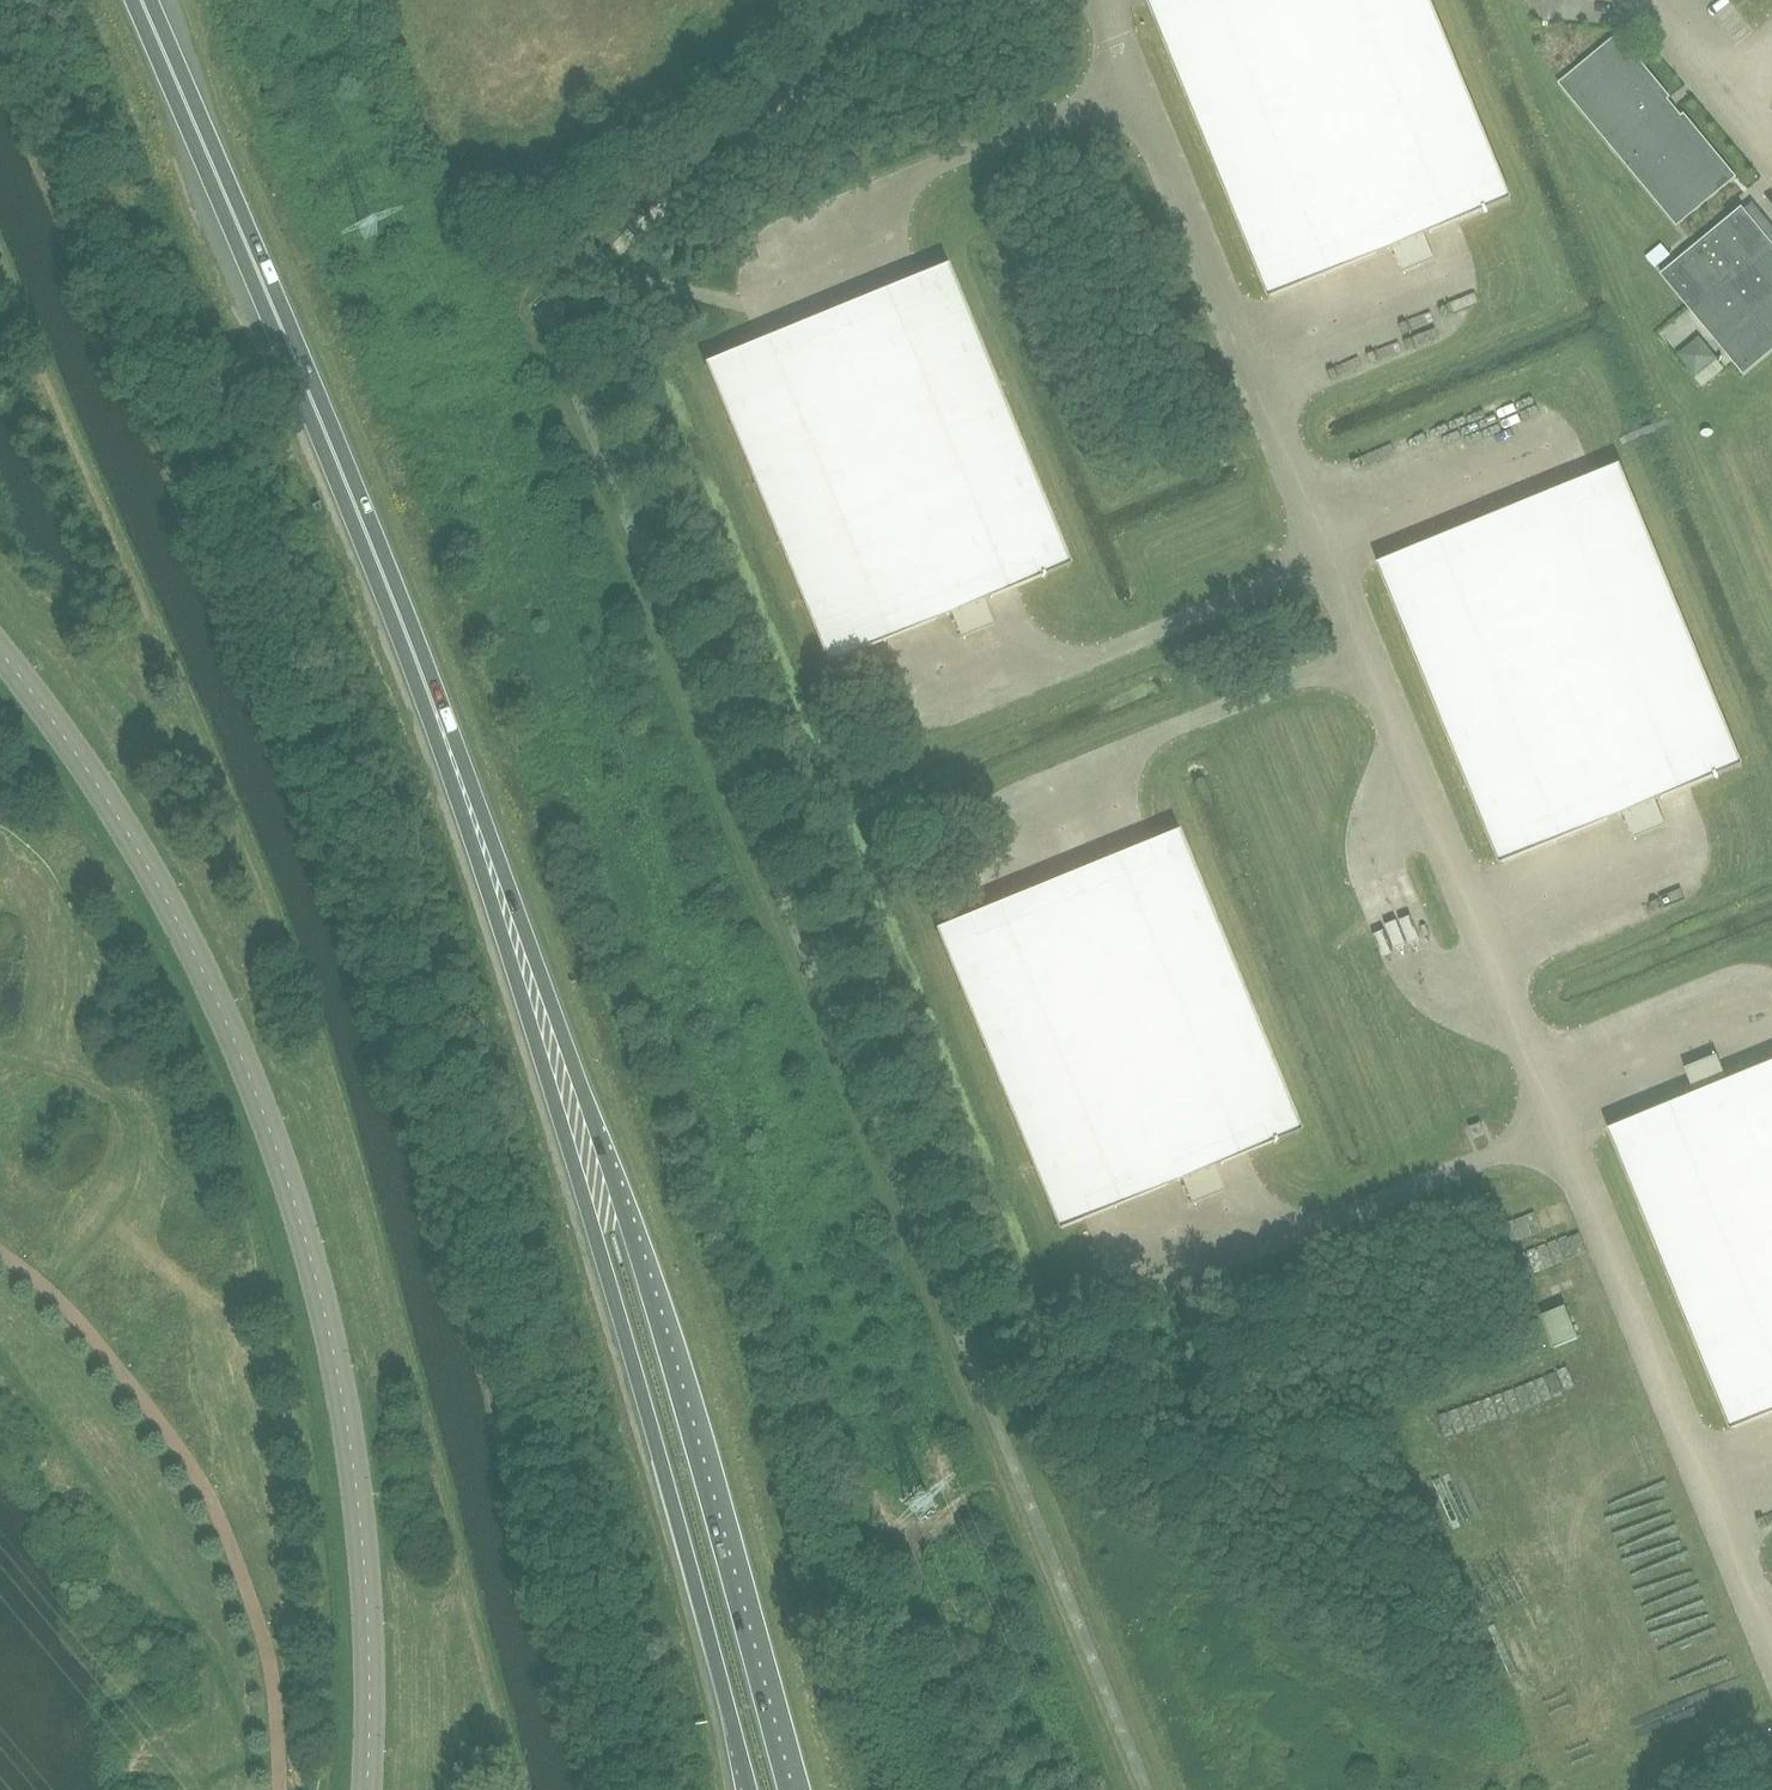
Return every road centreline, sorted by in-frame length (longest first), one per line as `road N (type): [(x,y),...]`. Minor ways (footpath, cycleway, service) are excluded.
road 1 (unclassified): [(366,1789),(367,1574),(349,1431),(306,1234),(242,1060),(174,916),(120,822),(0,653)]
road 2 (trunk): [(530,984),(423,672),(143,0)]
road 3 (trunk): [(784,1789),(620,1195),(530,984)]
road 4 (trunk): [(530,984),(750,1789)]

